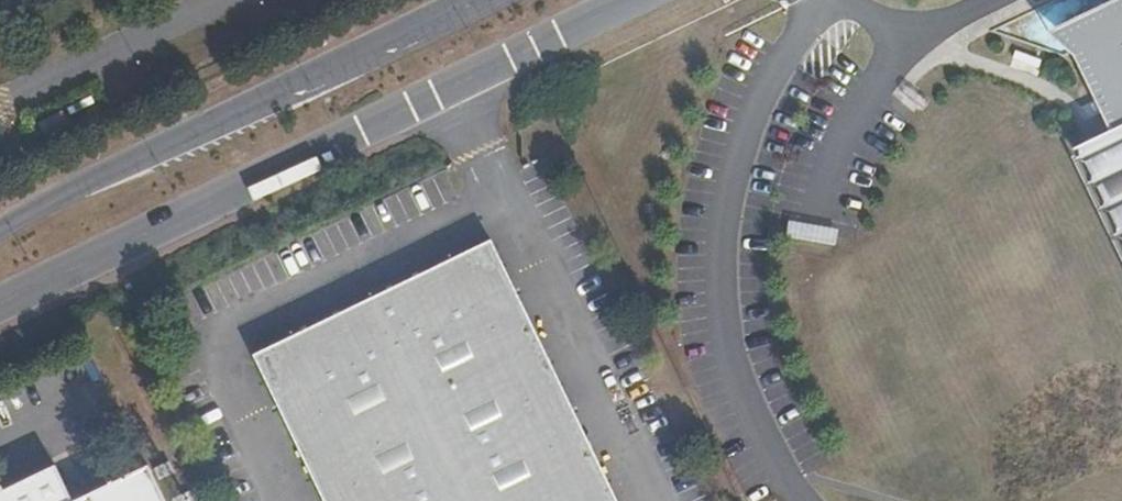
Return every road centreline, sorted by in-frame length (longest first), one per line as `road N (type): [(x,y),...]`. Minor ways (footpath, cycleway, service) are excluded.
road 1 (tertiary): [(0,304),(629,0)]
road 2 (tertiary): [(476,0),(0,229)]

